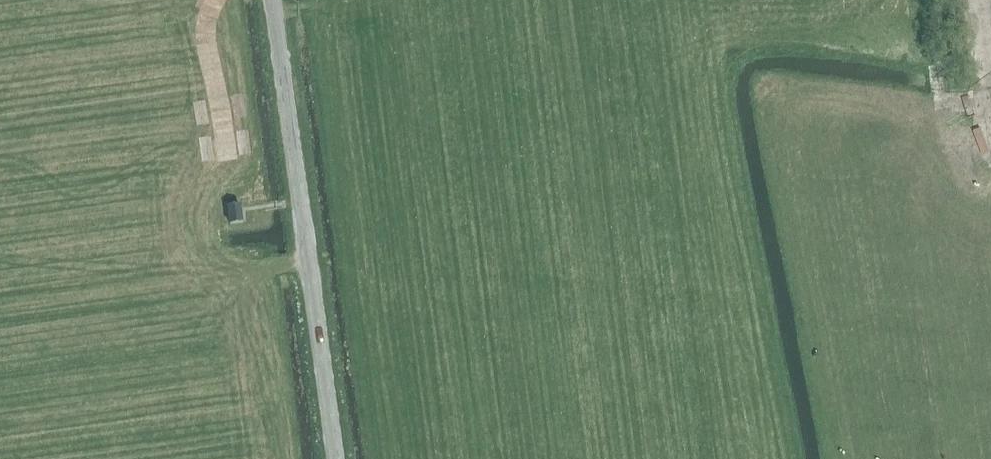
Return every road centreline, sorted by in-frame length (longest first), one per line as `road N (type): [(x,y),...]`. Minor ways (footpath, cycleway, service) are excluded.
road 1 (tertiary): [(334,458),(273,0)]

